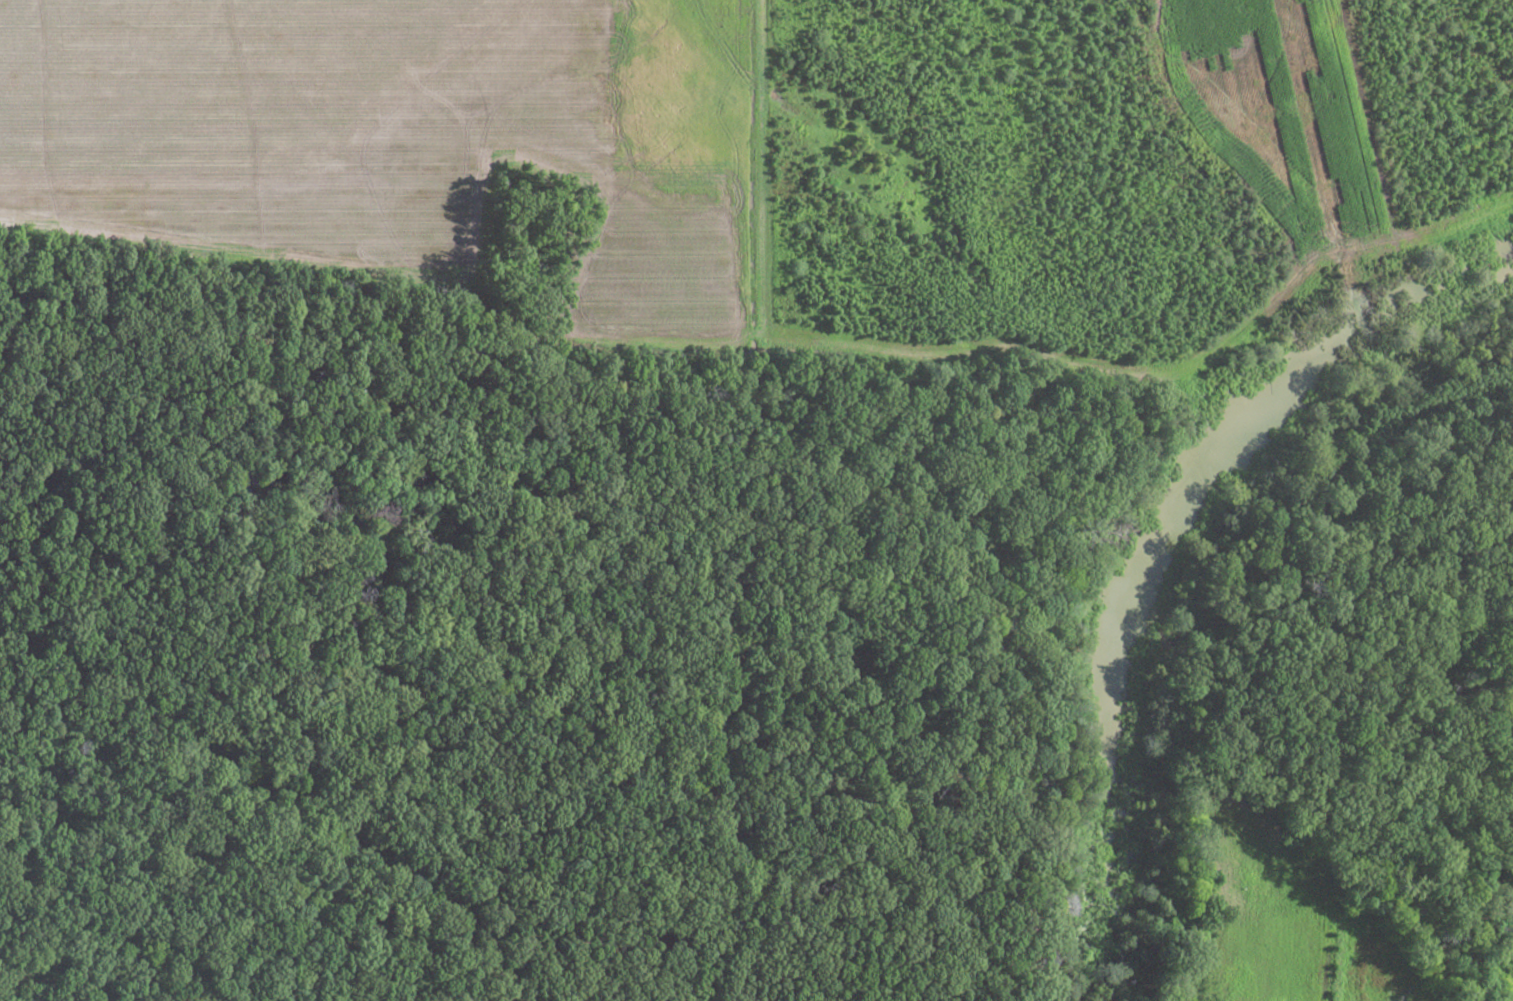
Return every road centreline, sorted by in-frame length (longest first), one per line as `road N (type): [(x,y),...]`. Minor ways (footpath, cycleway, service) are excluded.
road 1 (track): [(524,1000),(395,855),(121,695),(0,609)]

